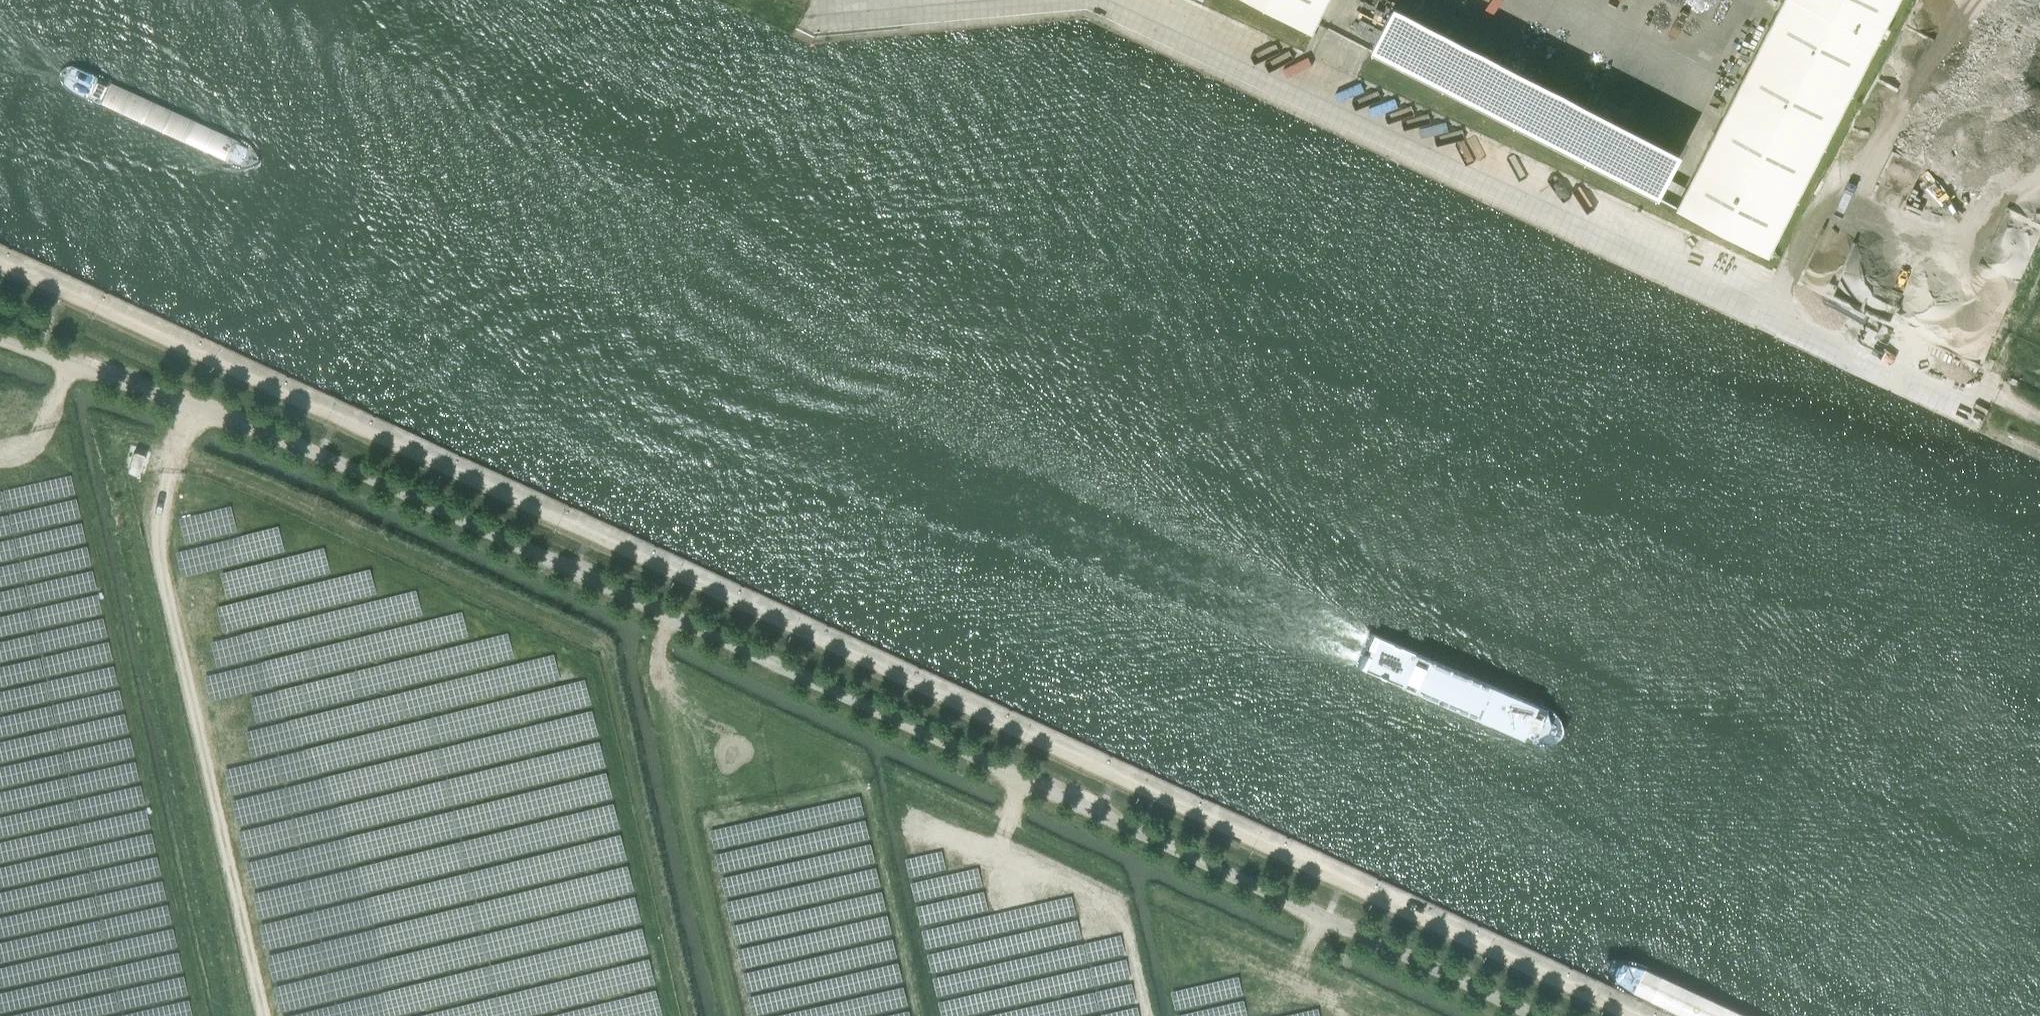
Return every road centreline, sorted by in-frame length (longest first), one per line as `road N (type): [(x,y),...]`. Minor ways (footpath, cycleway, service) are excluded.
road 1 (unclassified): [(1537,1015),(320,455),(0,341)]
road 2 (unclassified): [(2039,418),(1145,0)]

